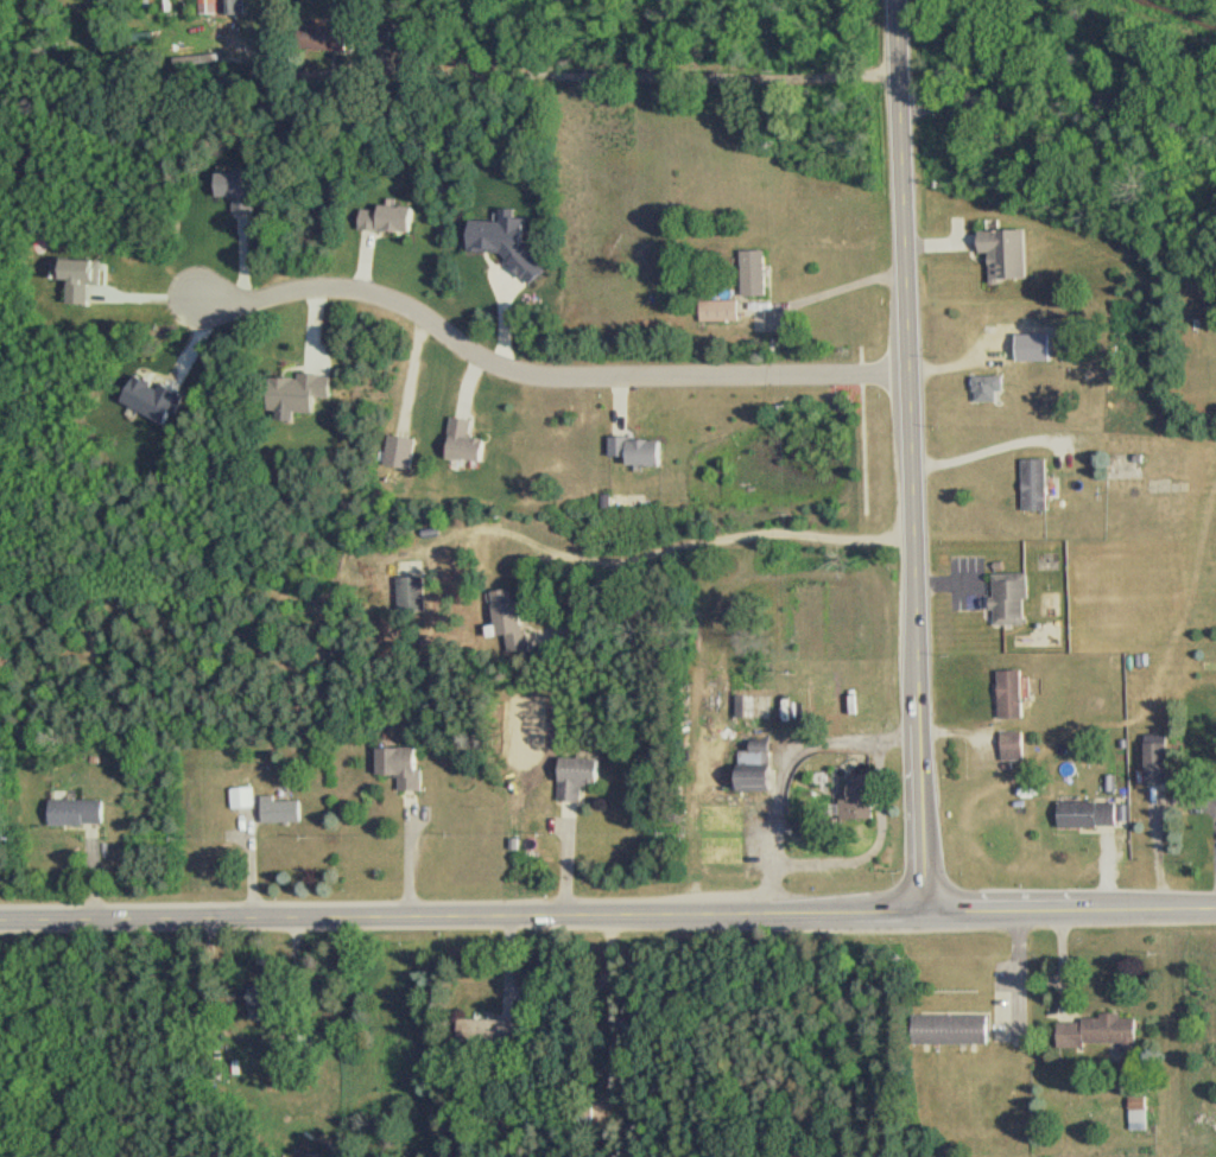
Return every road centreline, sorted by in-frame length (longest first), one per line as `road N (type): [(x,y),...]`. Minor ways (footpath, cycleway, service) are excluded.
road 1 (tertiary): [(1215,910),(0,922)]
road 2 (tertiary): [(896,0),(927,914)]
road 3 (residential): [(908,371),(533,377),(374,292),(314,287),(230,303),(202,299)]

